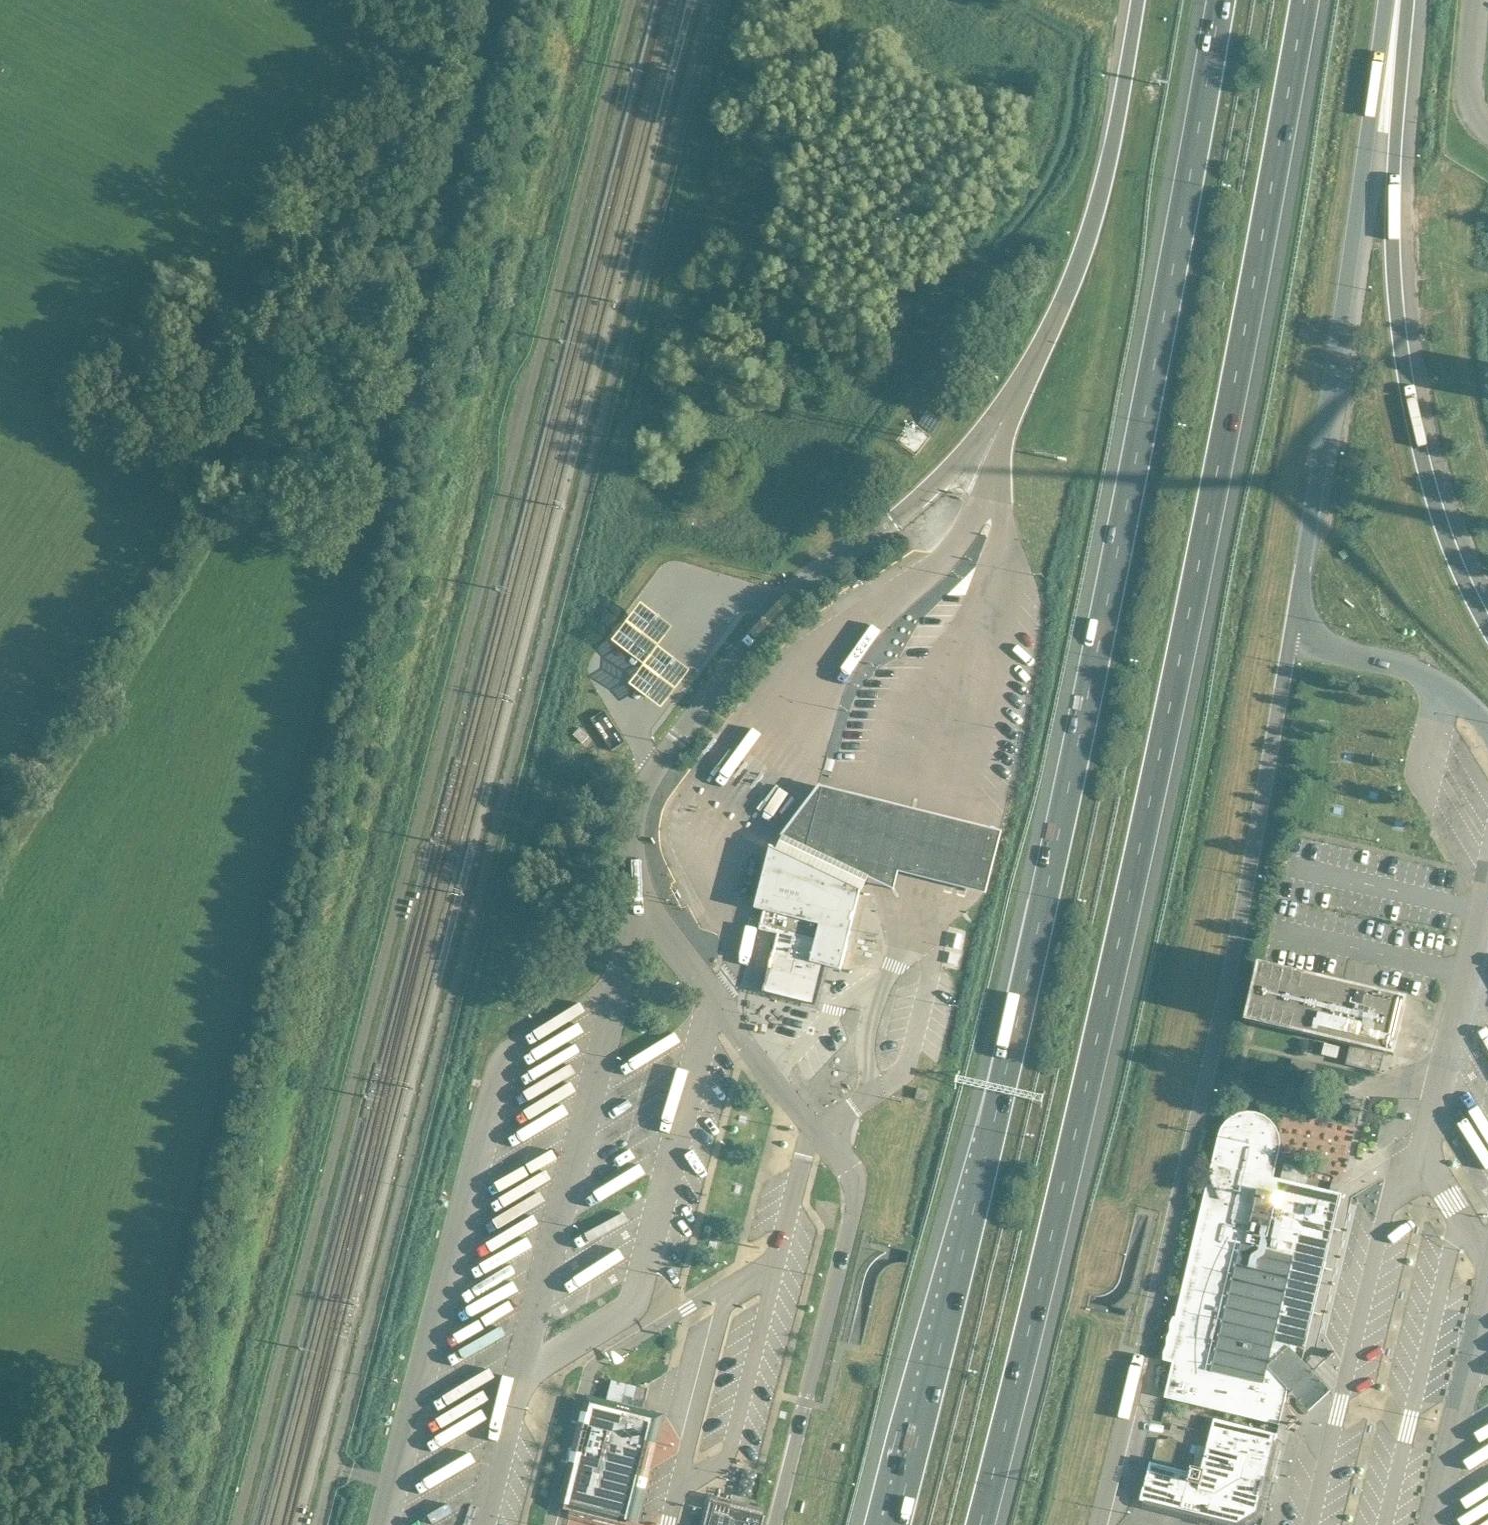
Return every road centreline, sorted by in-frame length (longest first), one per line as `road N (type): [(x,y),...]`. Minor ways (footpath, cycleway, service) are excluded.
road 1 (motorway): [(978,1524),(1096,1065),(1168,732),(1308,0)]
road 2 (motorway): [(1210,0),(1138,437),(1044,897),(891,1524)]
road 3 (motorway): [(1487,627),(1452,555),(1403,367),(1393,199),(1403,0)]
road 4 (motorway): [(1294,625),(1385,0)]
road 5 (motorway): [(1128,0),(1101,171),(1047,337)]
road 6 (unclassified): [(123,1403),(0,1376)]

